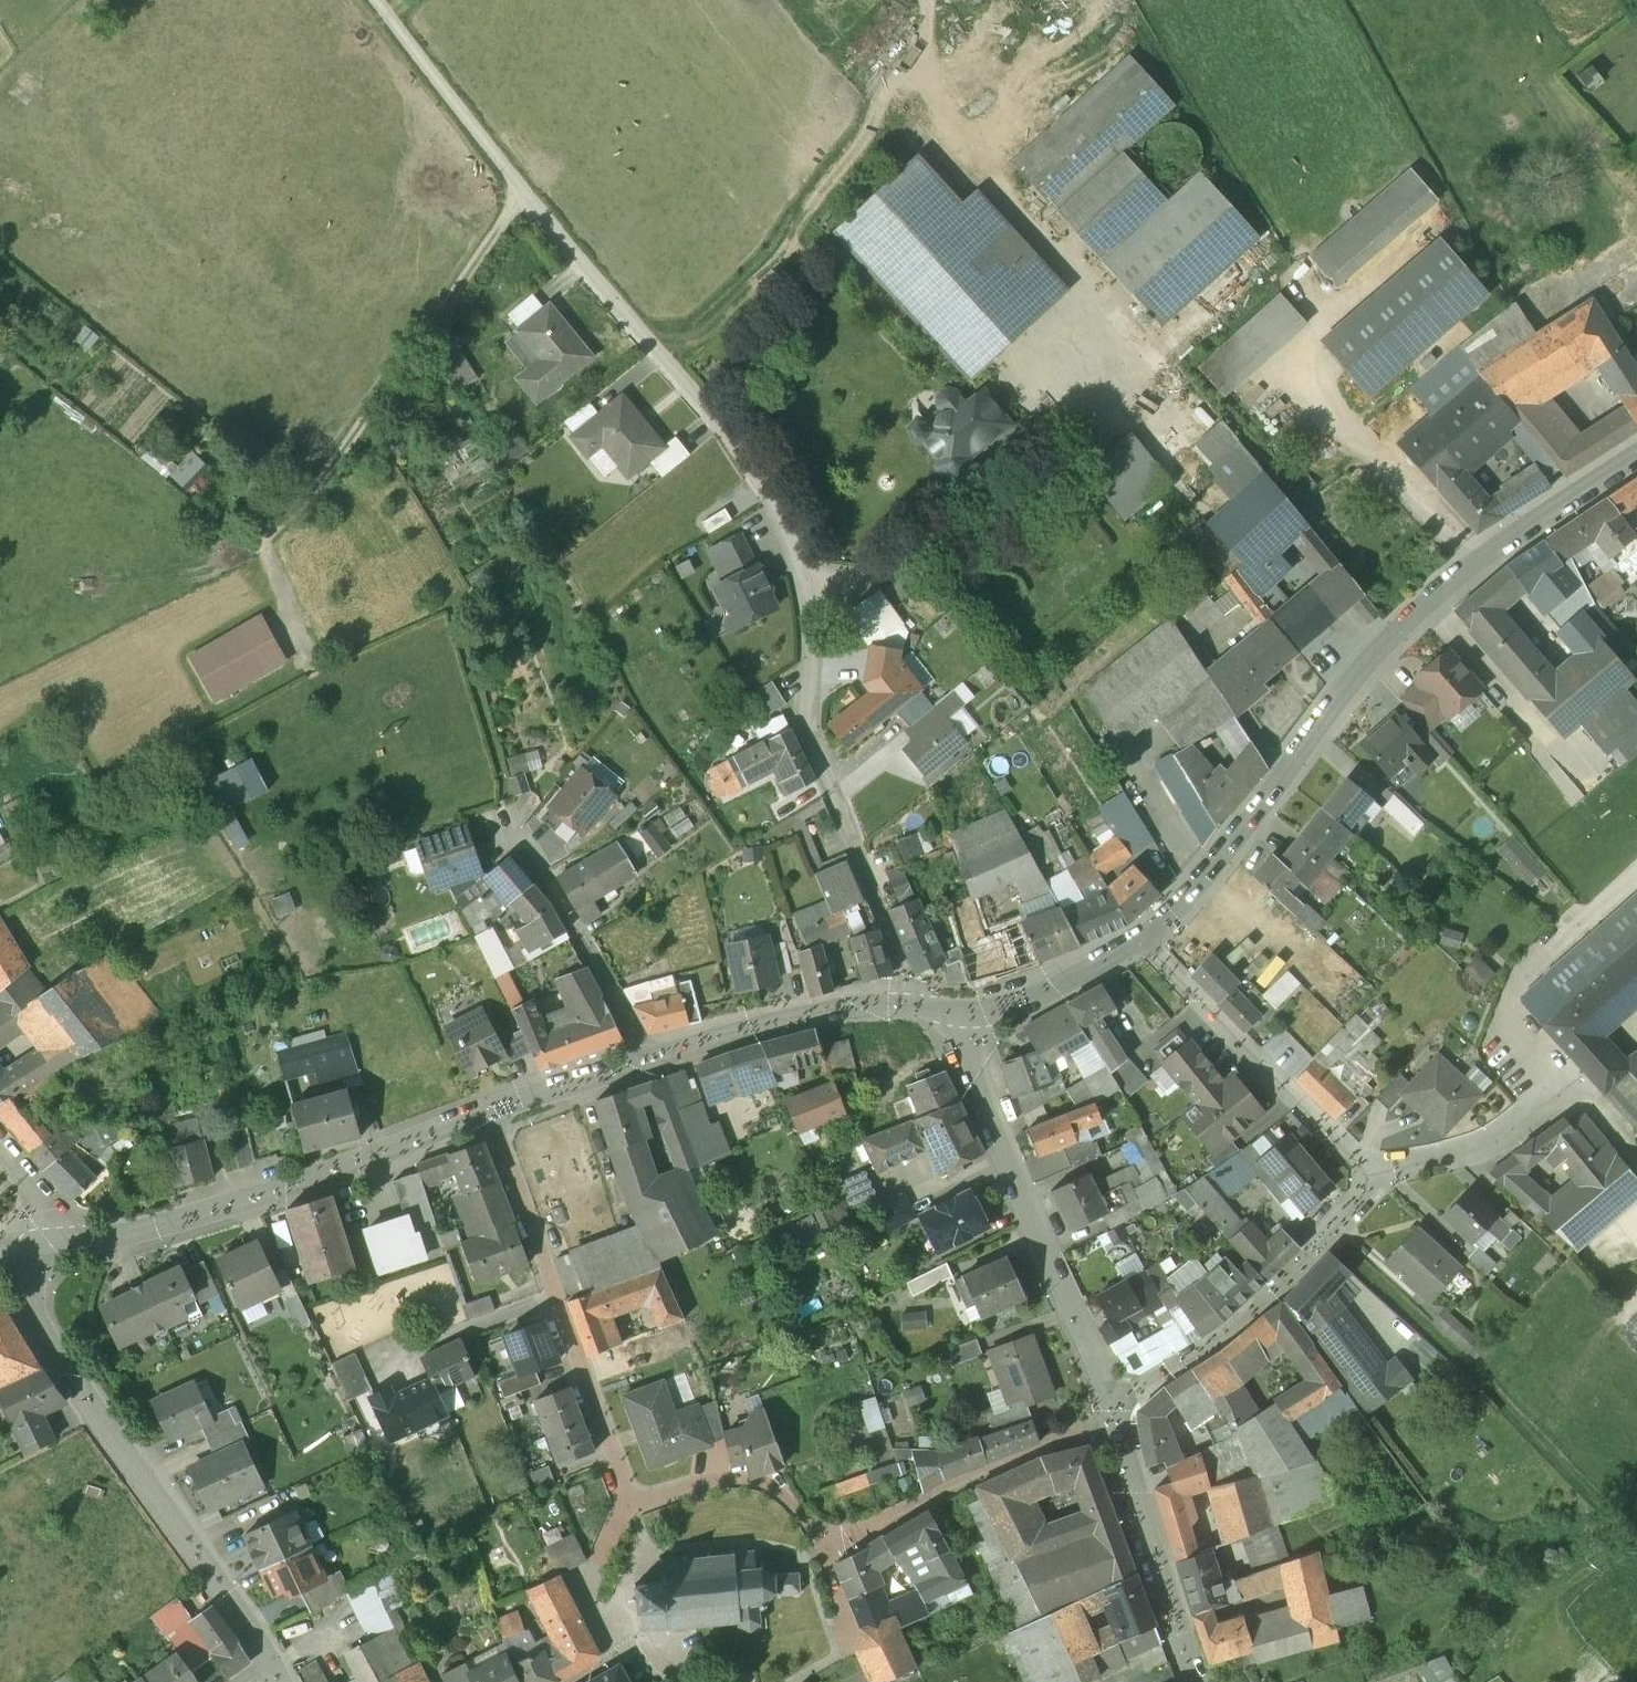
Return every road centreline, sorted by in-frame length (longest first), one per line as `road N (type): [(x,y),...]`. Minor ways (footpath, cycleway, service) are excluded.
road 1 (residential): [(918,1008),(842,828),(810,719),(806,573),(771,489),(520,190)]
road 2 (tertiary): [(1636,461),(1556,508),(1385,641),(1189,901),(1147,942)]
road 3 (residential): [(630,1508),(711,1481),(776,1487),(793,1498),(822,1550),(1054,1443),(1111,1425)]
road 4 (tertiary): [(24,1245),(25,1289),(41,1333),(93,1419),(272,1659)]
road 5 (residential): [(963,1014),(978,1087),(1091,1351),(1111,1425)]
road 6 (tertiary): [(493,1116),(76,1245)]
road 7 (track): [(1329,1235),(1636,1533)]
road 8 (residential): [(1111,1425),(1156,1380),(1272,1298),(1372,1179)]
road 9 (track): [(298,650),(320,635),(257,537),(312,484),(387,384)]
road 10 (residential): [(1372,1179),(1147,942)]
road 11 (residential): [(647,1058),(587,943),(514,832),(488,848)]
road 12 (tertiary): [(918,1008),(836,1007),(647,1058)]
road 13 (residential): [(1111,1425),(1200,1681)]
road 14 (track): [(520,190),(376,0)]
road 15 (residential): [(553,1293),(630,1508)]
road 16 (residential): [(1372,1179),(1406,1161),(1470,1152),(1518,1129),(1573,1086)]
road 17 (tertiary): [(1147,942),(1051,997),(963,1014)]
road 18 (residential): [(553,1293),(371,1367)]
road 19 (residential): [(493,1116),(553,1293)]
road 20 (residential): [(632,1653),(590,1618),(588,1585),(630,1508)]
road 21 (tertiary): [(647,1058),(493,1116)]
road 22 (residential): [(76,1245),(0,1148)]

